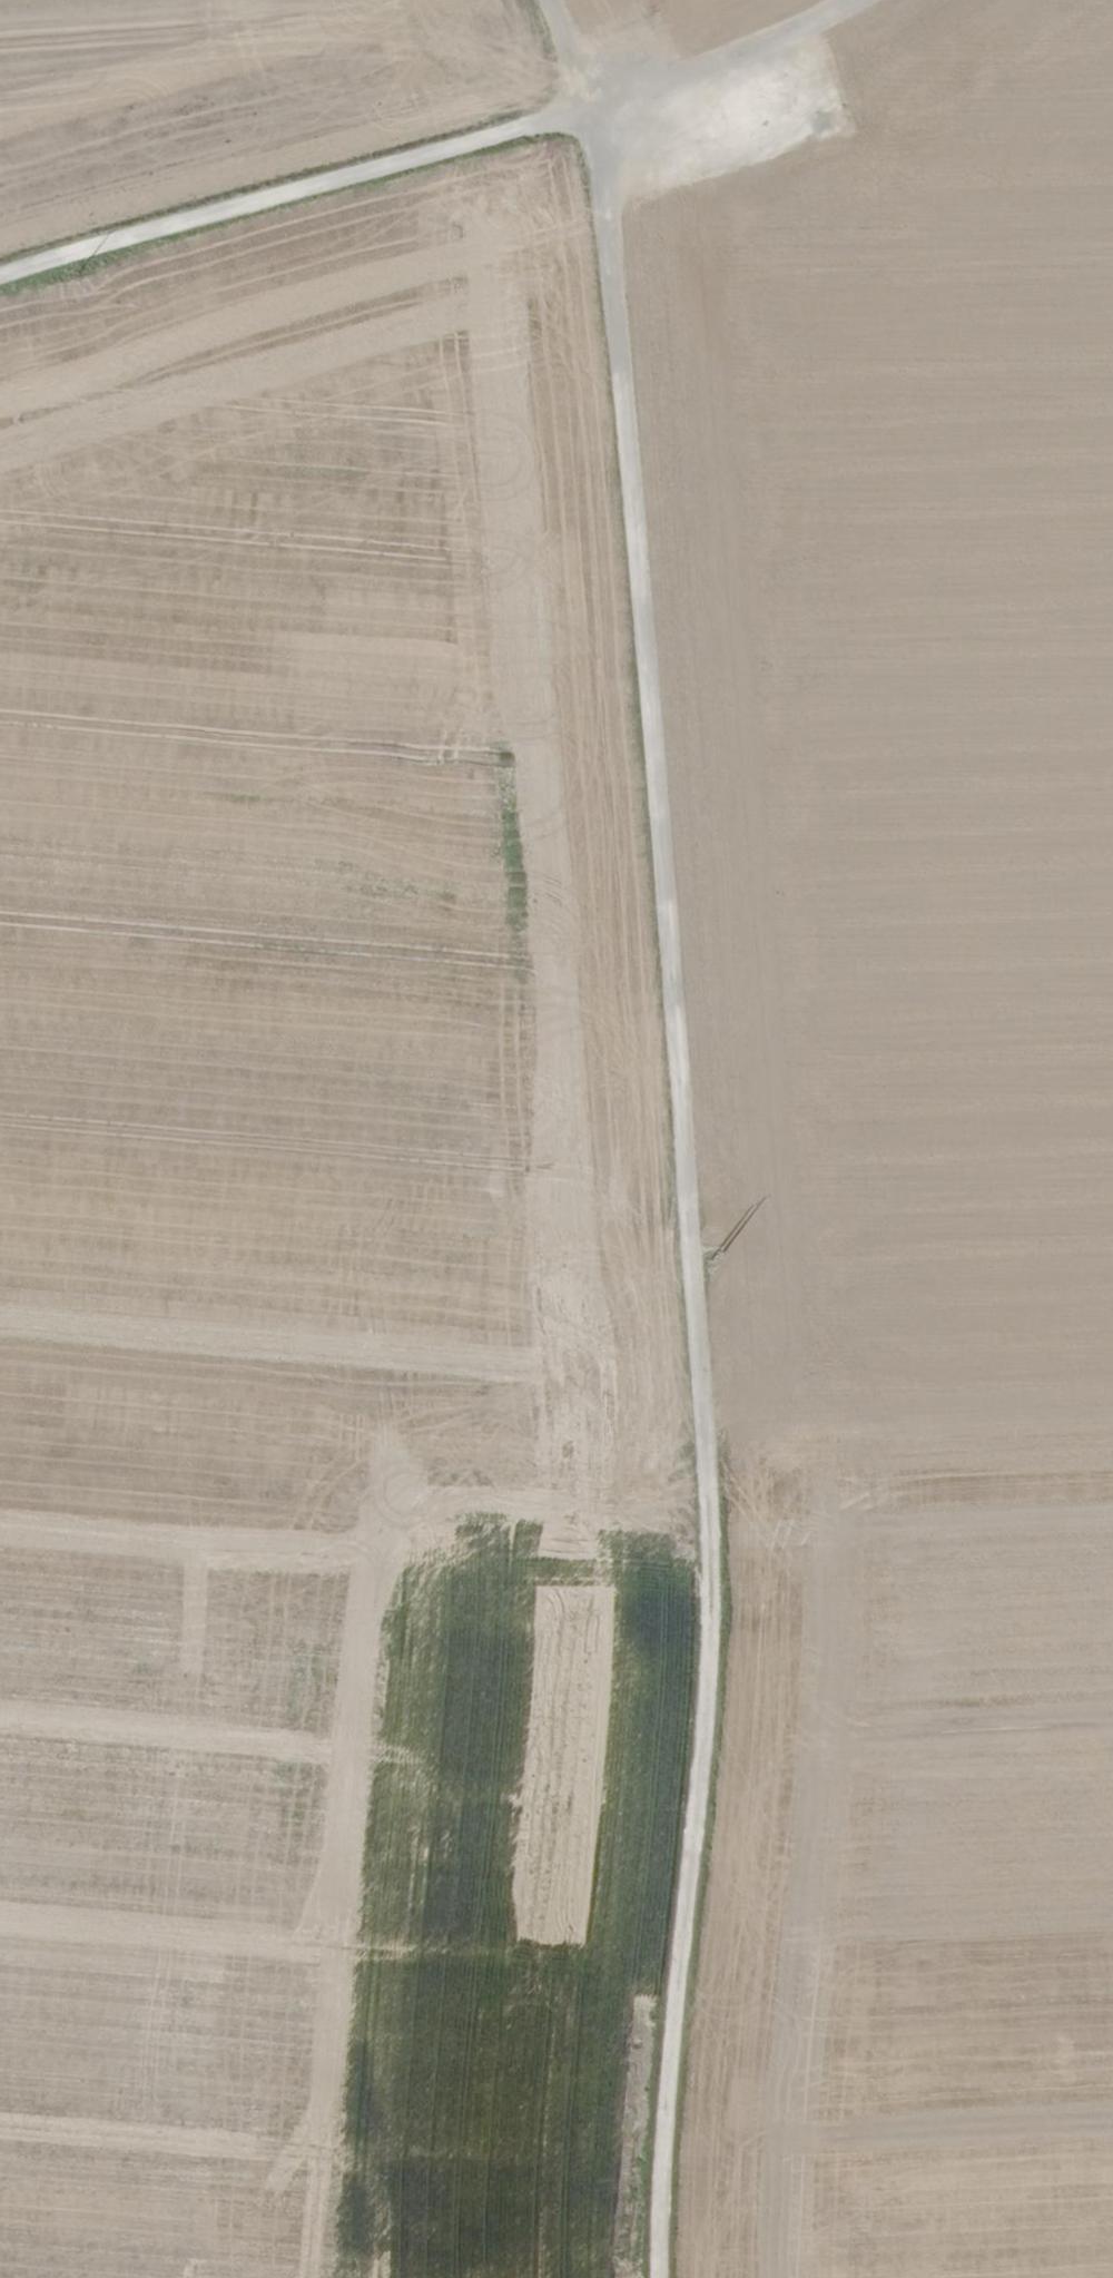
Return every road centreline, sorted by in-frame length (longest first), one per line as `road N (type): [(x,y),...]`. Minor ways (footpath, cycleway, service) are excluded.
road 1 (track): [(660,2277),(658,2221),(714,1603),(709,1424),(625,391),(590,115),(545,0)]
road 2 (unclassified): [(590,115),(0,283)]
road 3 (track): [(862,0),(689,88),(590,115)]

